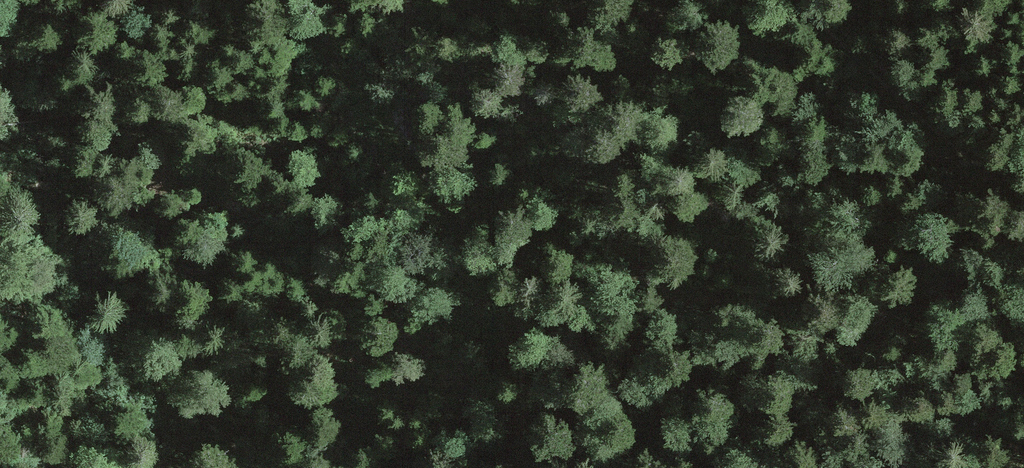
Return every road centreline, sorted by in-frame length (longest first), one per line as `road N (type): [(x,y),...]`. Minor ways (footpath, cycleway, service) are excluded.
road 1 (track): [(630,467),(342,74),(276,0)]
road 2 (track): [(192,467),(66,255),(0,210)]
road 3 (track): [(1023,201),(800,0)]

